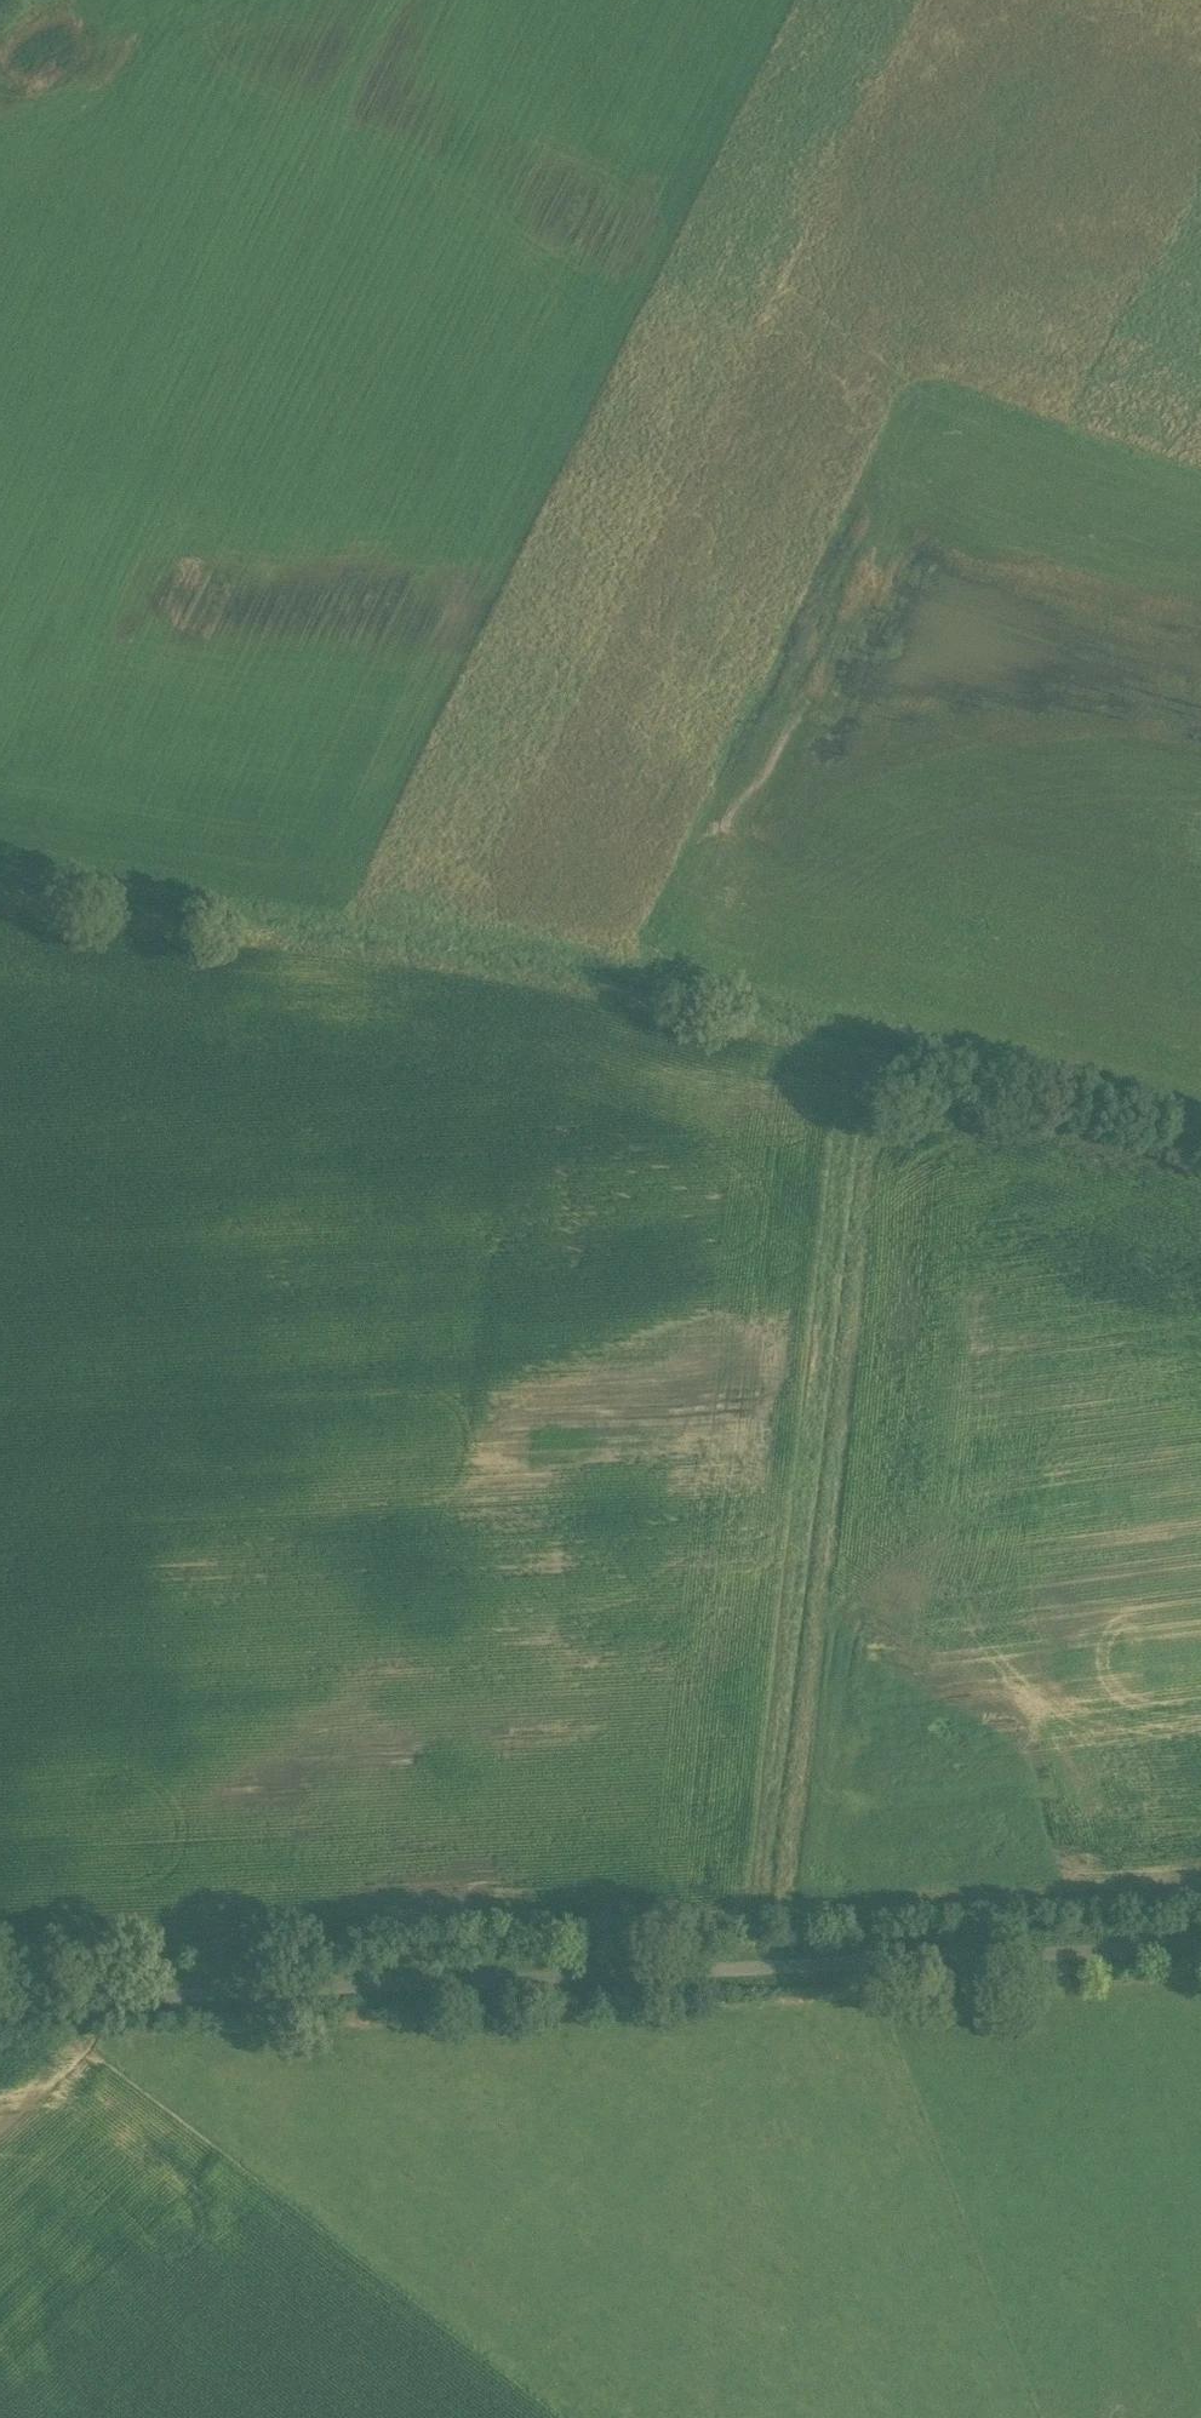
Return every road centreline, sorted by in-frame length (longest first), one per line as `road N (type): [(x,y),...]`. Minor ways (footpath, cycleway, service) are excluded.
road 1 (unclassified): [(1200,1932),(0,1992)]

